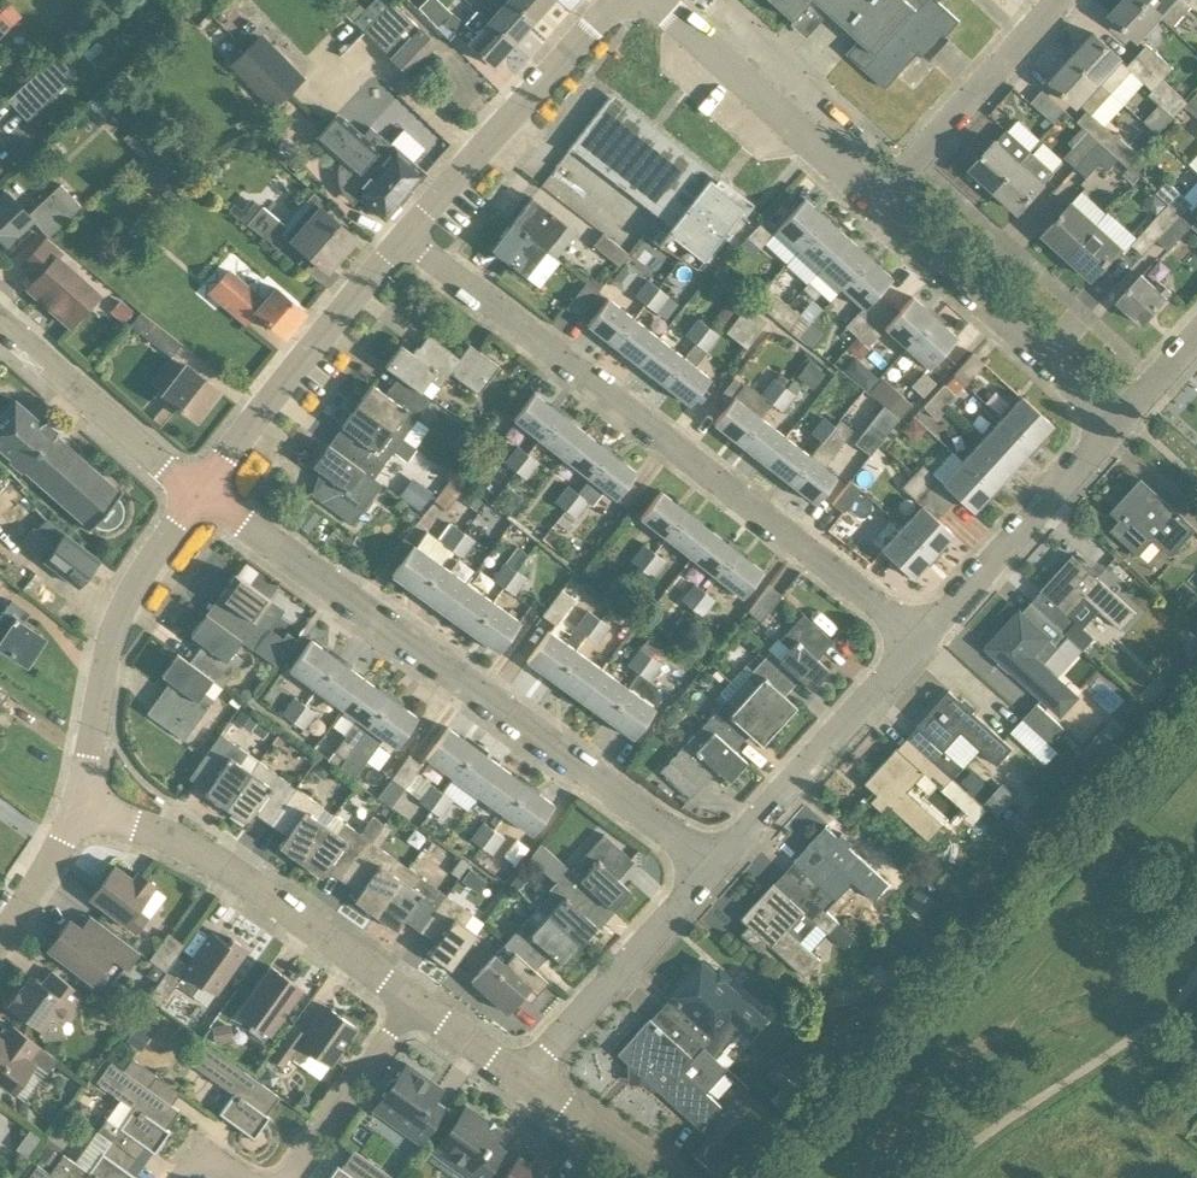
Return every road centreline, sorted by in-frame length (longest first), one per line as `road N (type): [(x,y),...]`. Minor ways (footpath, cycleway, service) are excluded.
road 1 (residential): [(921,639),(404,238)]
road 2 (unclassified): [(714,866),(199,491)]
road 3 (residential): [(411,1001),(216,861),(81,807)]
road 4 (residential): [(81,807),(115,626),(199,491)]
road 5 (residential): [(1119,421),(875,202)]
road 6 (residential): [(199,491),(404,238)]
road 7 (residential): [(404,238),(616,0)]
road 8 (residential): [(714,866),(921,639)]
road 9 (residential): [(875,202),(652,0)]
road 10 (residential): [(921,639),(1119,421)]
road 11 (residential): [(519,1080),(714,866)]
road 12 (unclassified): [(875,202),(1061,0)]
road 13 (residential): [(199,491),(0,312)]
road 14 (residential): [(286,1177),(411,1001)]
road 15 (residential): [(660,1177),(519,1080)]
road 16 (residential): [(0,937),(81,807)]
road 17 (residential): [(519,1080),(411,1001)]

